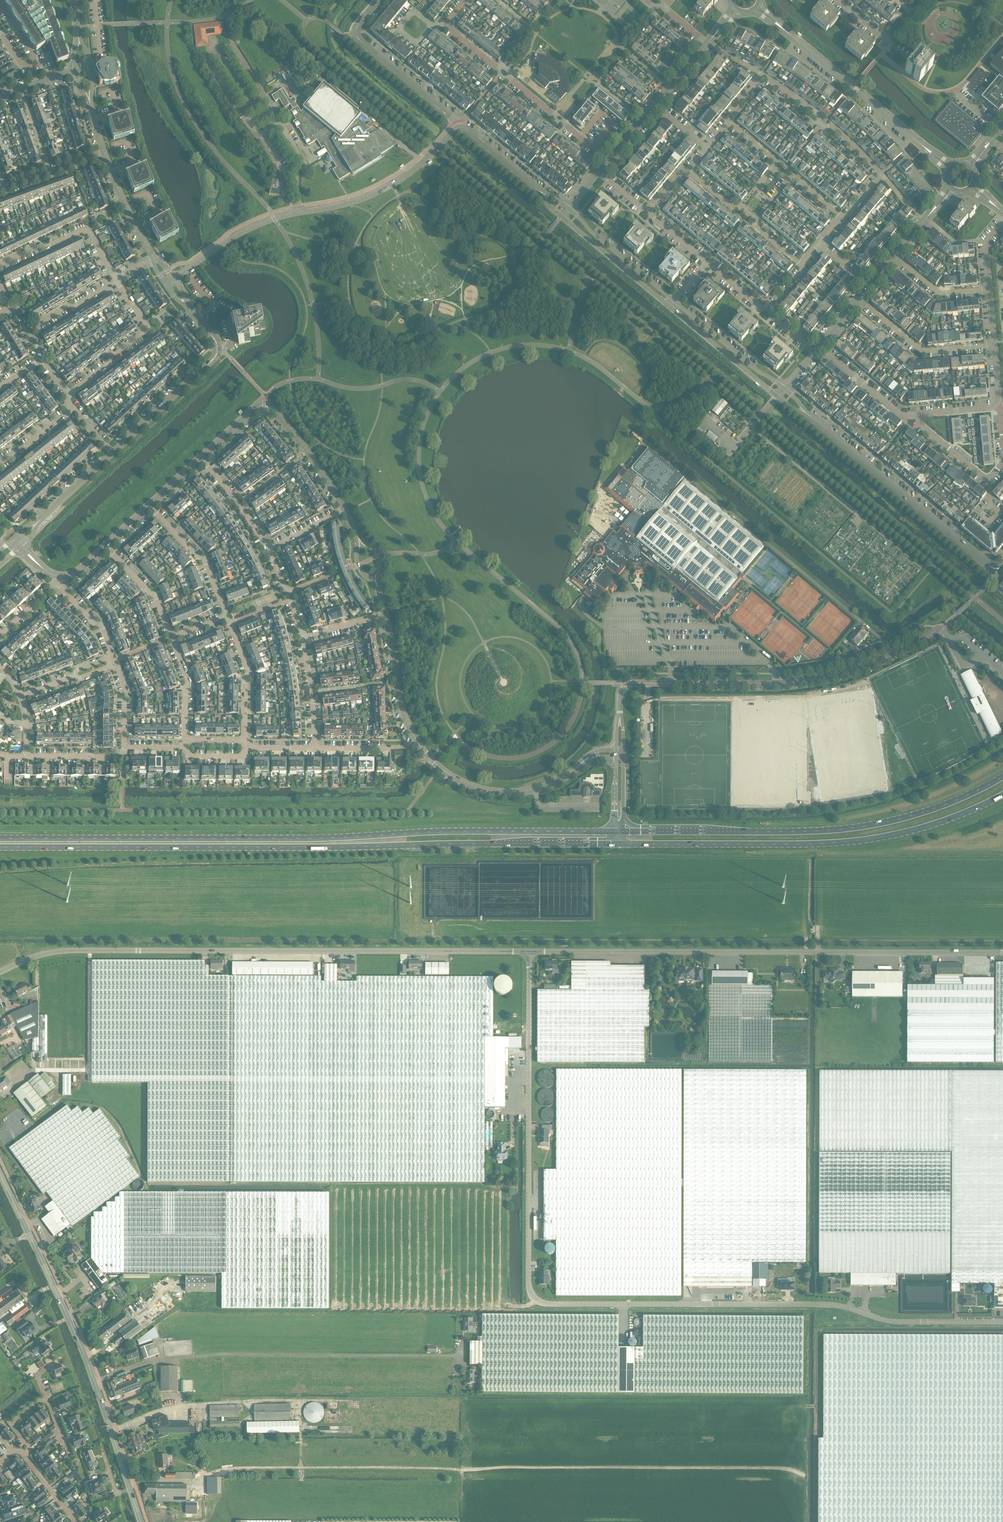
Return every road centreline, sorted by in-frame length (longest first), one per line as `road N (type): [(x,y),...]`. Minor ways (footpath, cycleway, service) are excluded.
road 1 (unclassified): [(1002,1323),(897,1322),(811,1305),(537,1301),(528,1280),(529,951)]
road 2 (primary): [(0,848),(618,844)]
road 3 (primary): [(614,831),(0,838)]
road 4 (track): [(199,1480),(241,1468),(781,1468),(808,1476)]
road 5 (tertiary): [(0,972),(69,951),(529,951)]
road 6 (tertiary): [(529,951),(1002,952)]
road 7 (primary): [(618,844),(862,841),(938,824),(1002,796)]
road 8 (primary): [(1002,777),(928,811),(862,826),(624,832)]
road 9 (tertiary): [(0,1174),(83,1352),(141,1521)]
road 10 (unclassified): [(619,700),(628,683),(834,676),(940,628)]
road 11 (tertiary): [(172,279),(253,227),(380,191),(460,127)]
road 12 (tertiary): [(562,777),(504,792),(443,770),(404,717),(384,613)]
road 13 (tertiary): [(997,570),(807,415)]
road 14 (tertiary): [(345,510),(267,407),(200,459)]
road 15 (tertiary): [(113,452),(216,355),(215,341),(187,308)]
road 16 (residential): [(460,127),(359,40),(356,27),(379,0)]
road 17 (residential): [(922,146),(793,36)]
road 18 (residential): [(68,394),(148,328),(116,282)]
road 19 (residential): [(883,174),(762,74)]
road 20 (residential): [(995,345),(921,351),(859,299)]
road 21 (residential): [(0,264),(88,230),(116,282)]
road 22 (tertiary): [(562,217),(671,308)]
road 23 (tertiary): [(676,301),(569,209)]
road 24 (tertiary): [(784,389),(676,301)]
road 25 (tertiary): [(671,308),(777,397)]
road 26 (residential): [(225,618),(207,564),(151,506)]
road 27 (residential): [(609,161),(510,79)]
road 28 (residential): [(245,741),(247,670),(225,618)]
road 29 (residential): [(820,347),(902,416),(918,415)]

